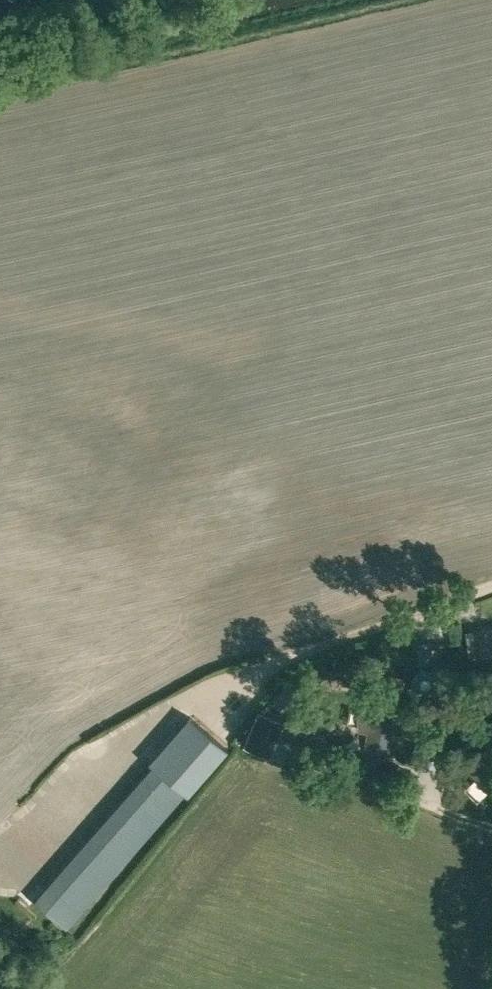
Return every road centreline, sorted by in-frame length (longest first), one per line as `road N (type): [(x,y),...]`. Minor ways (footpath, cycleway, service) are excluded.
road 1 (track): [(398,0),(0,91)]

